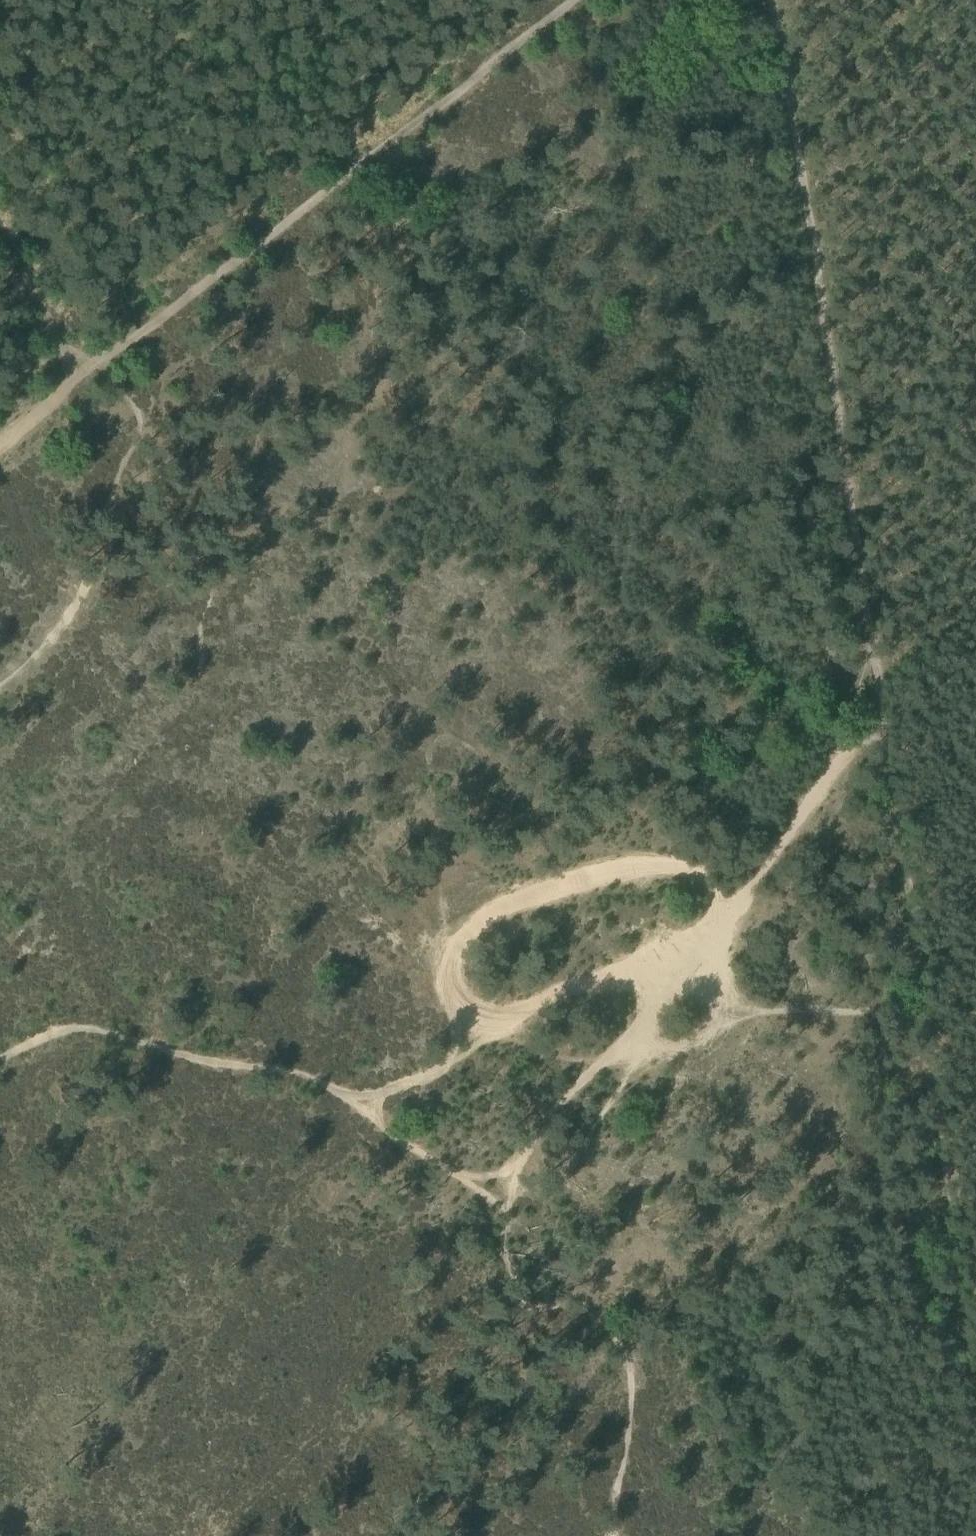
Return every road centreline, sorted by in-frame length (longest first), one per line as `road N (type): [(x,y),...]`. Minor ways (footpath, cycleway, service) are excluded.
road 1 (track): [(930,995),(774,0)]
road 2 (track): [(92,369),(569,0)]
road 3 (track): [(930,995),(960,1282),(975,1362)]
road 4 (track): [(92,369),(65,351),(0,230)]

